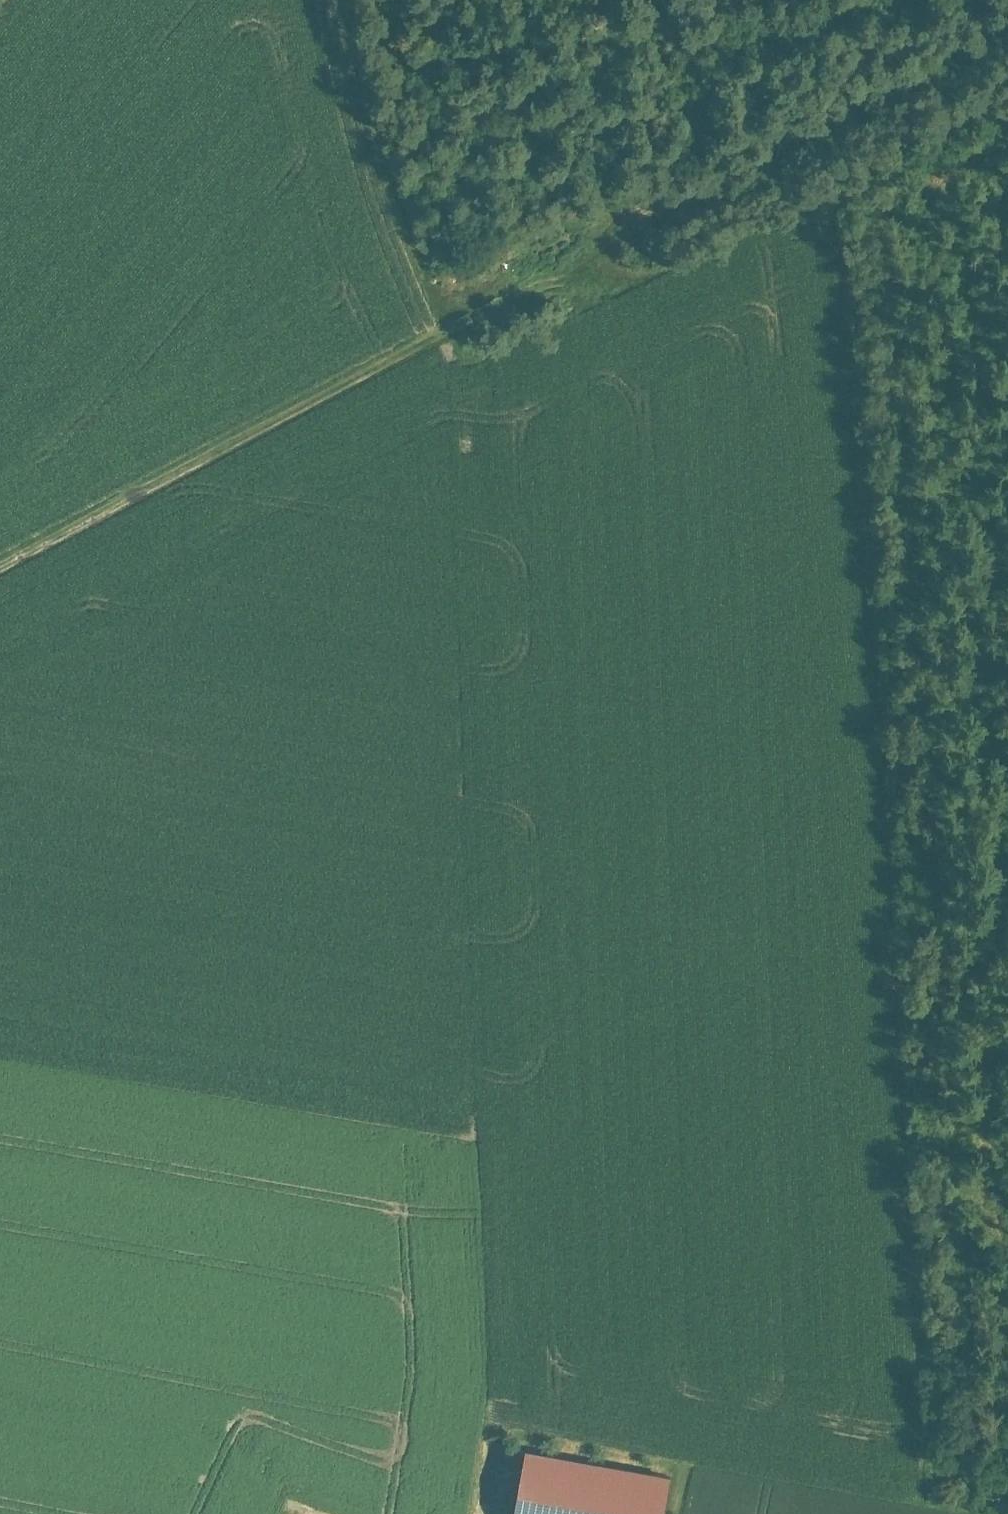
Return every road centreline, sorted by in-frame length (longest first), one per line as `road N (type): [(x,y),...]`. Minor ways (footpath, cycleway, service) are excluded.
road 1 (track): [(0,558),(1007,22)]

